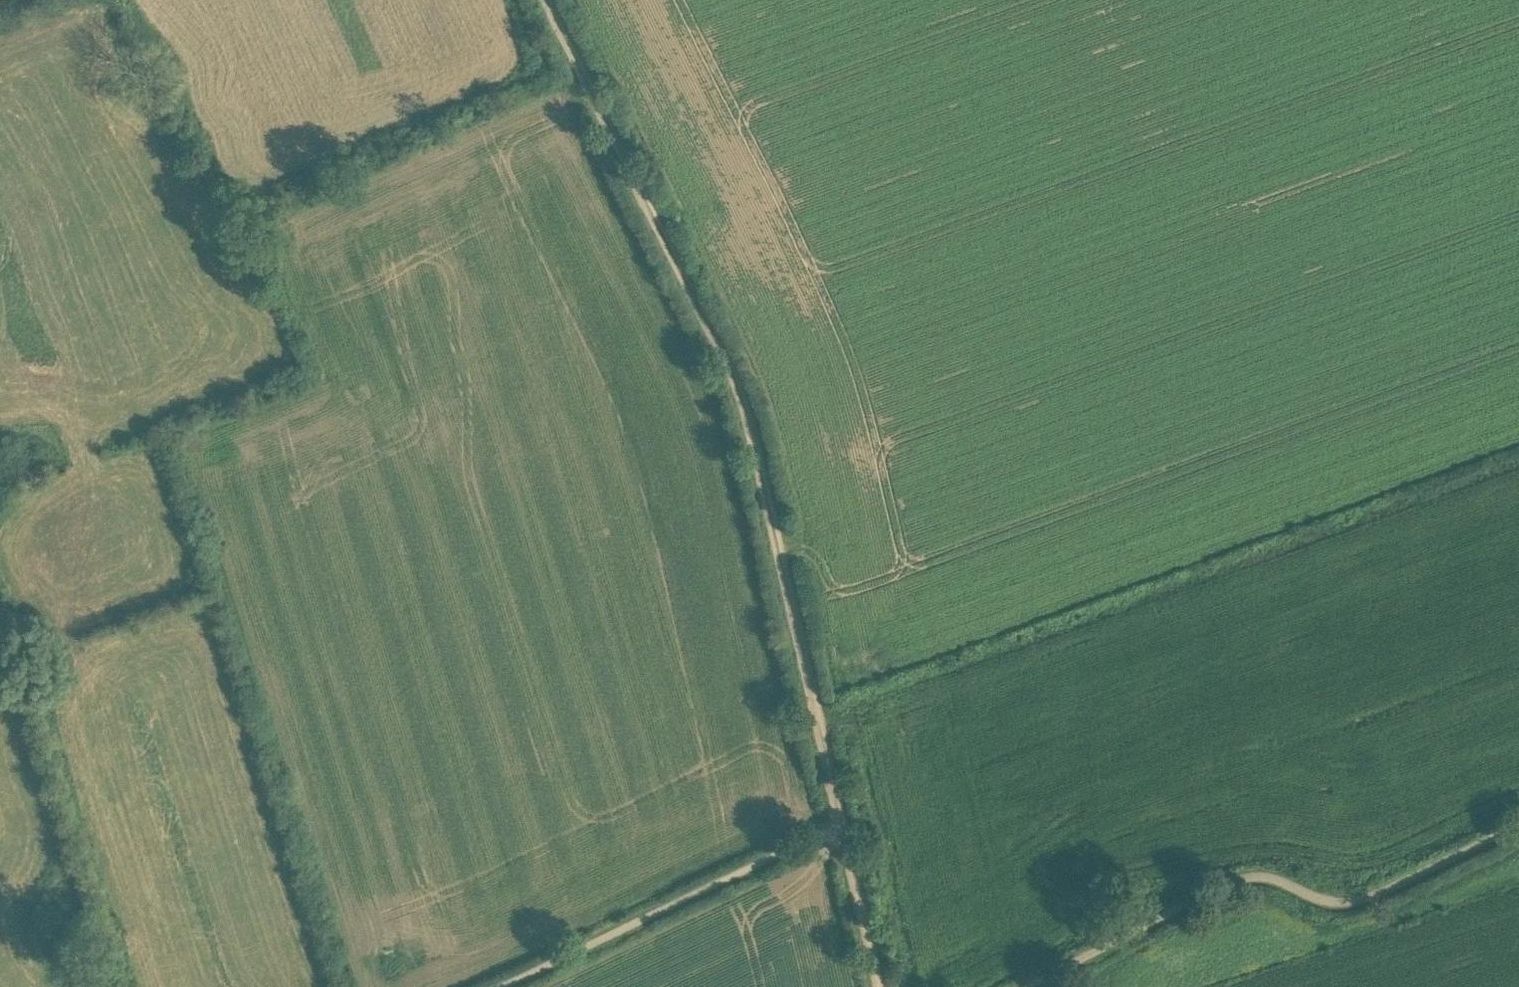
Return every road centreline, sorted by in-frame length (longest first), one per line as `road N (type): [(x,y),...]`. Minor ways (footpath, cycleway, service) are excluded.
road 1 (track): [(845,829),(743,396),(544,0)]
road 2 (track): [(1518,826),(1357,898),(1331,900),(1283,879),(1244,876),(1025,986)]
road 3 (track): [(845,829),(881,986)]

